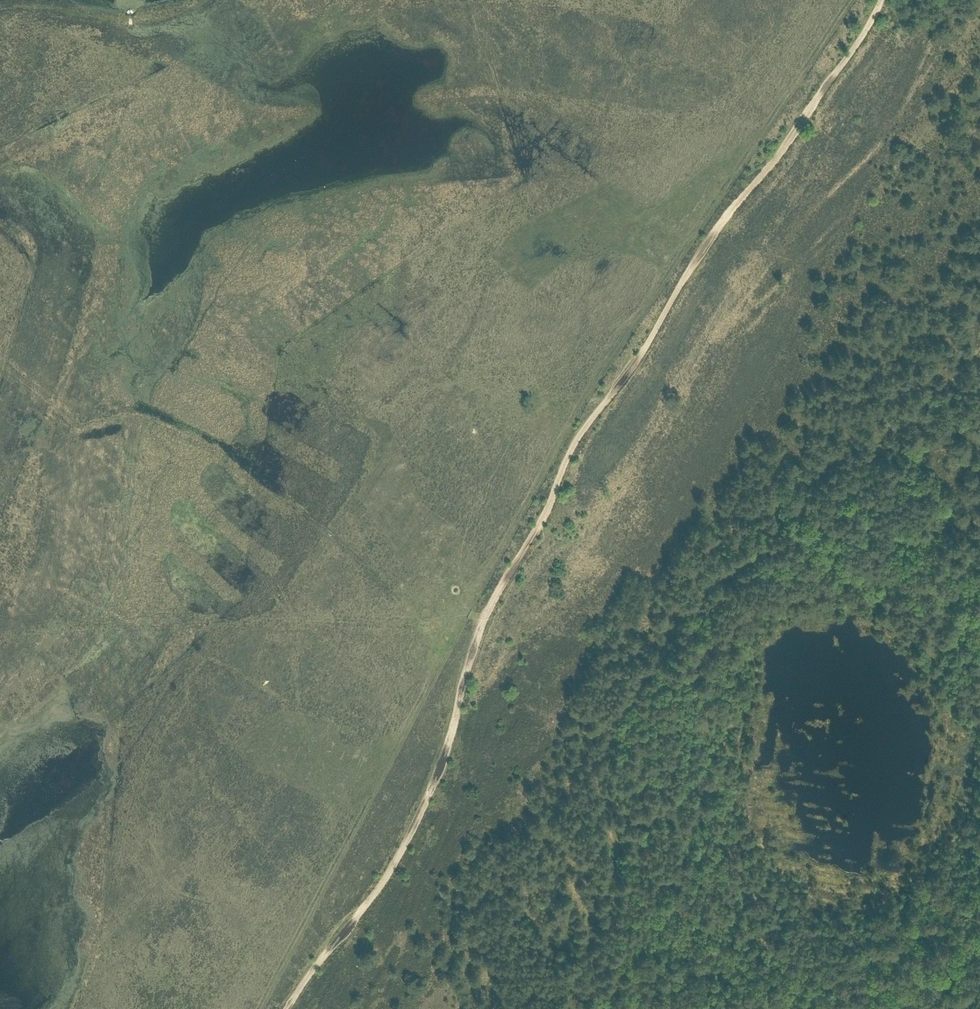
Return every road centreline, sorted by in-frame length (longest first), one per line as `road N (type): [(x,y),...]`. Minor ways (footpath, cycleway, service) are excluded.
road 1 (track): [(288,1008),(413,833),(455,729),(486,615),(579,439),(647,345),(713,232),(799,127),(882,0)]

